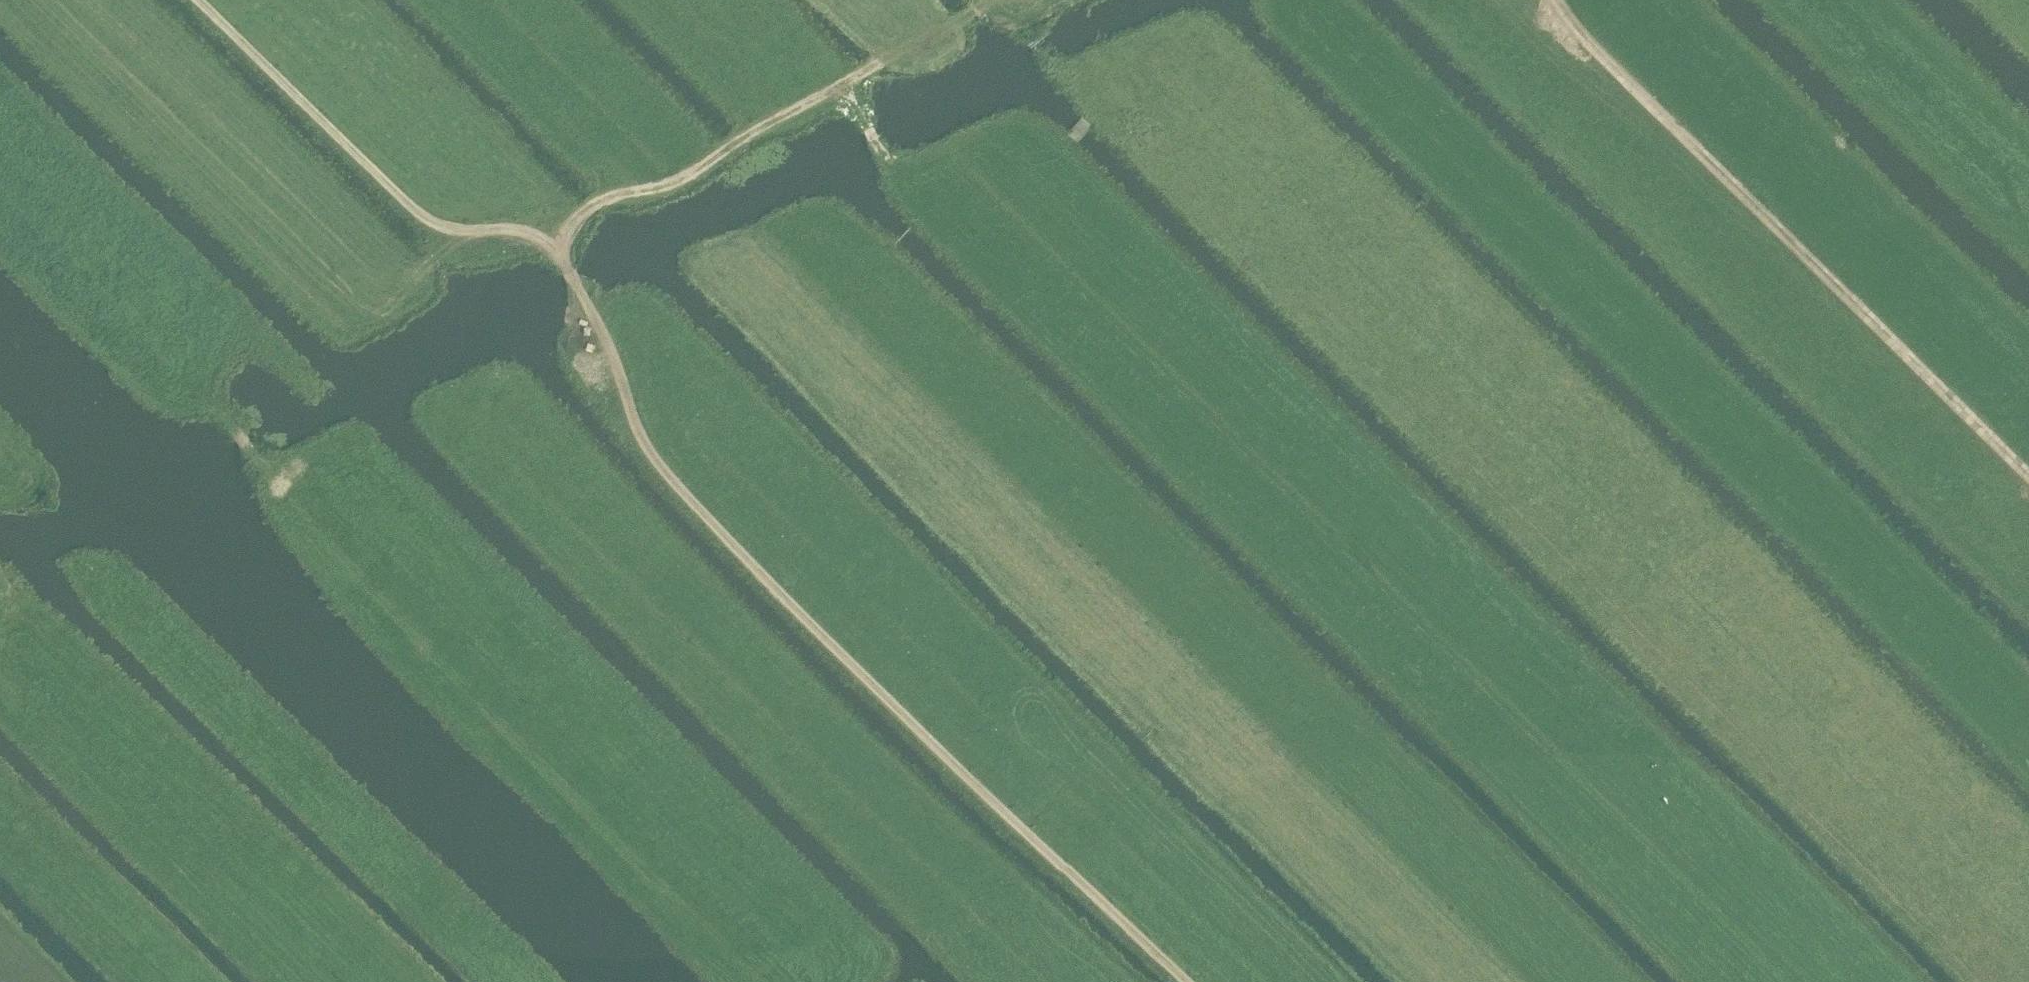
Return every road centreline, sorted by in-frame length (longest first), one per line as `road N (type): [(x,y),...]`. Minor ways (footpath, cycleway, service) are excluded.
road 1 (track): [(1186,981),(1016,823),(667,470),(633,417),(615,354),(584,294),(542,233),(432,224),(201,0)]
road 2 (track): [(2028,471),(1576,30),(1559,0)]

